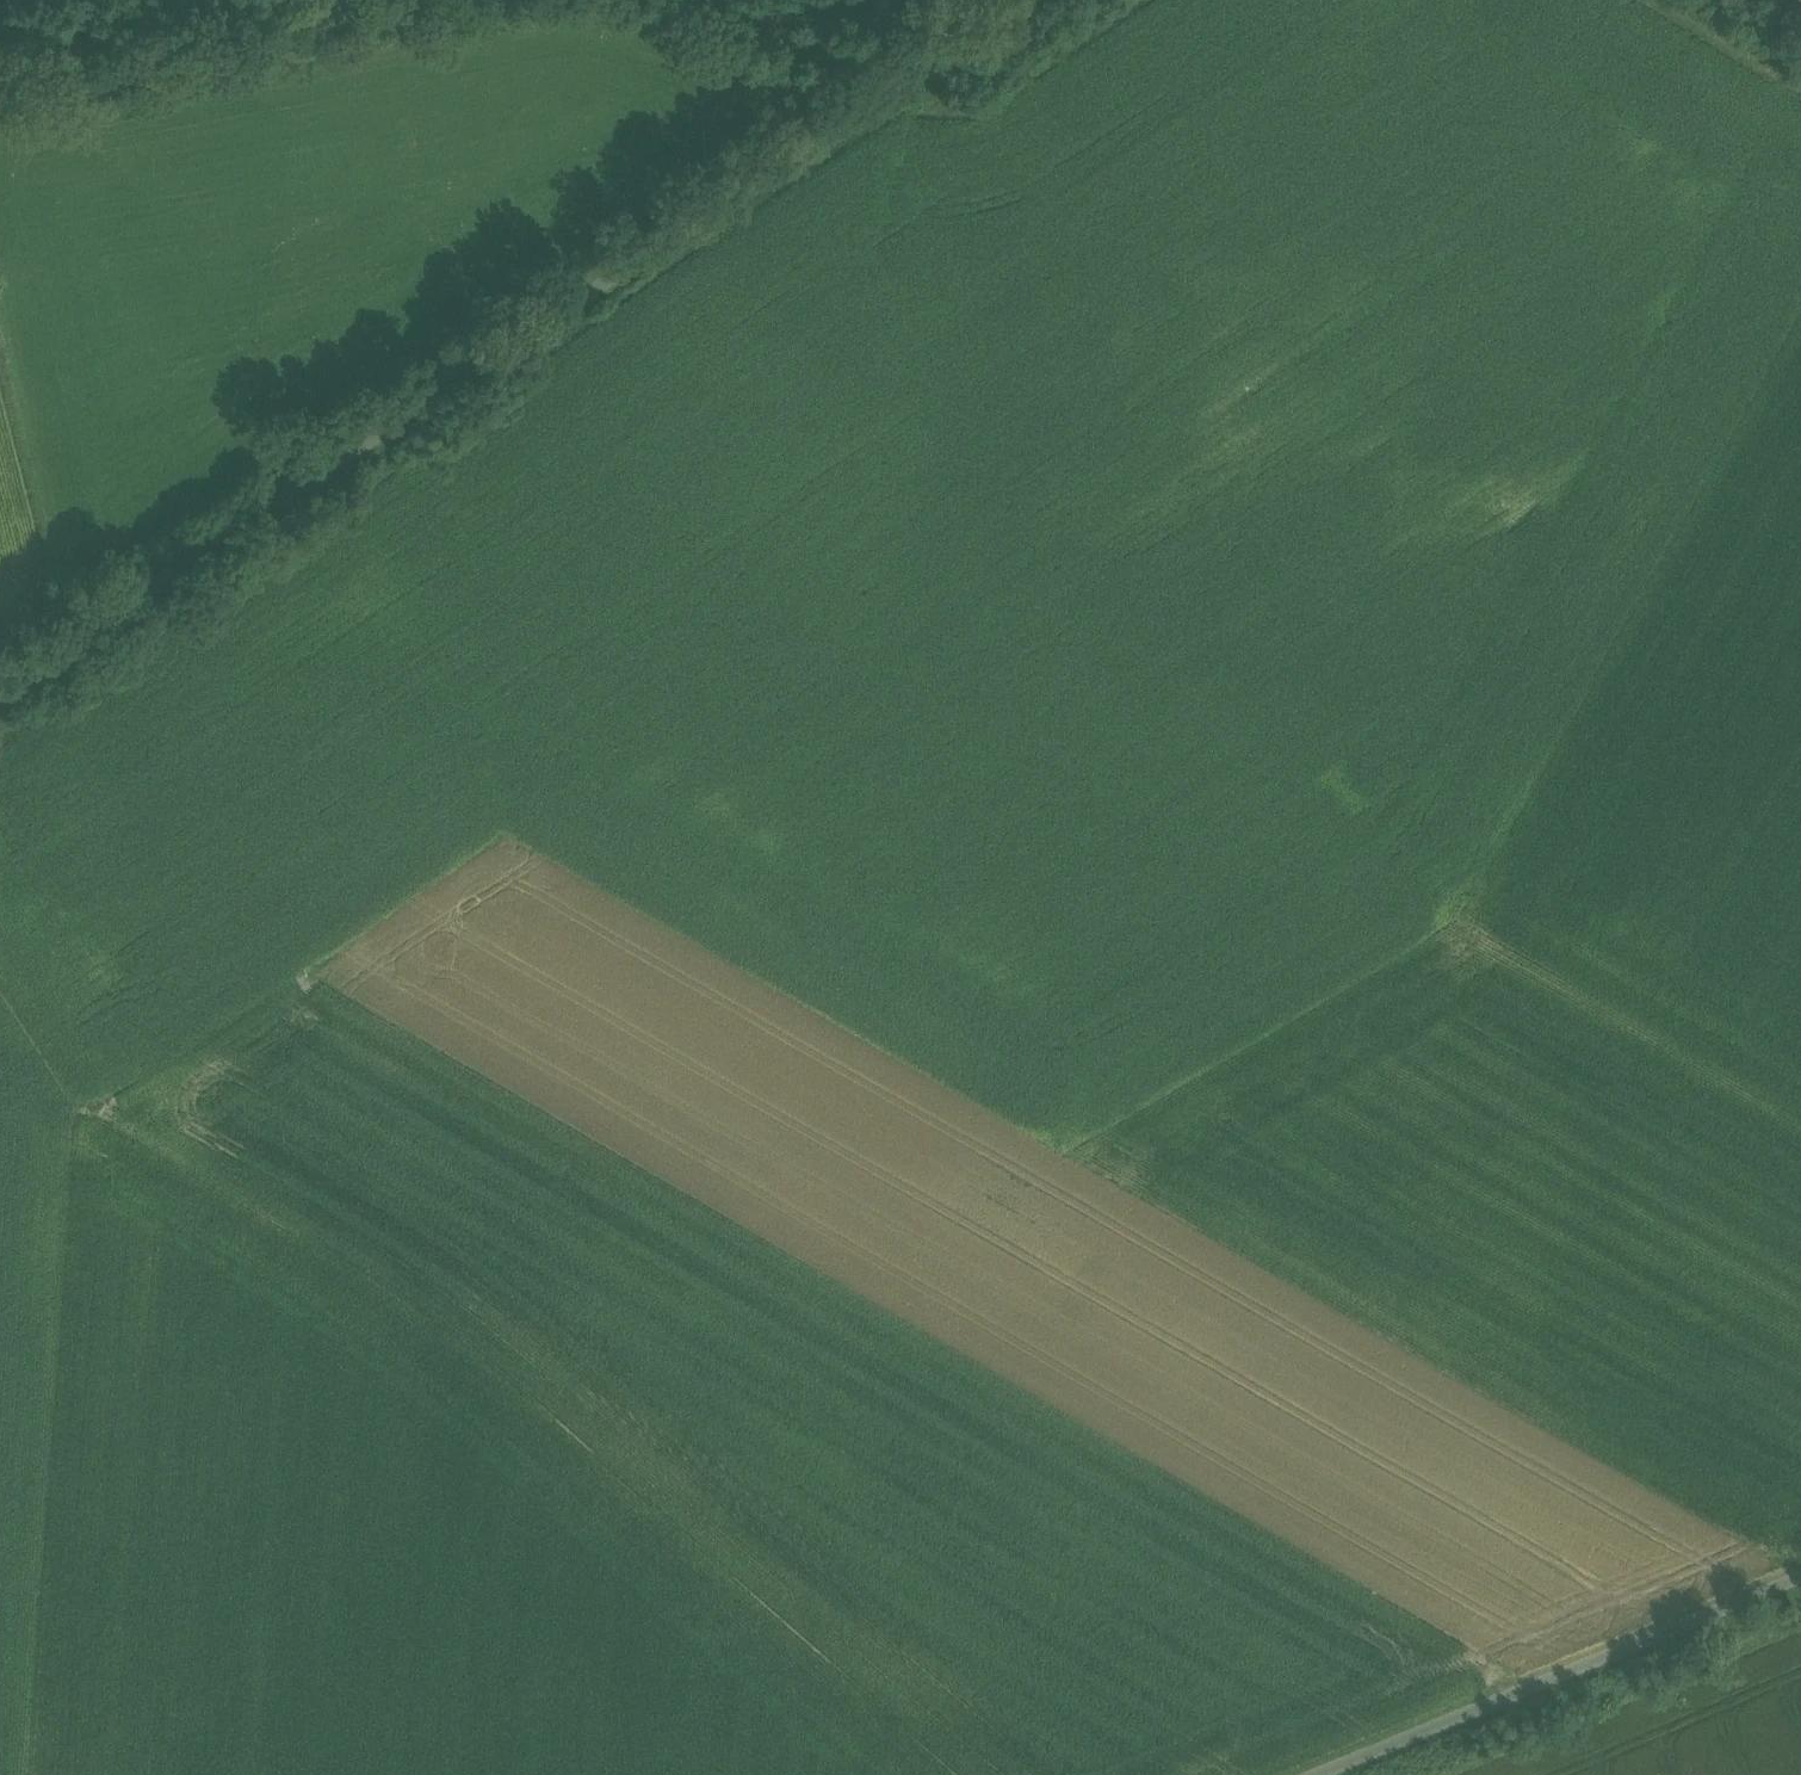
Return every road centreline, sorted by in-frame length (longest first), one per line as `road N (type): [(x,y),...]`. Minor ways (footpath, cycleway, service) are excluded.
road 1 (residential): [(0,690),(1039,0)]
road 2 (unclassified): [(1291,1774),(1800,1564)]

